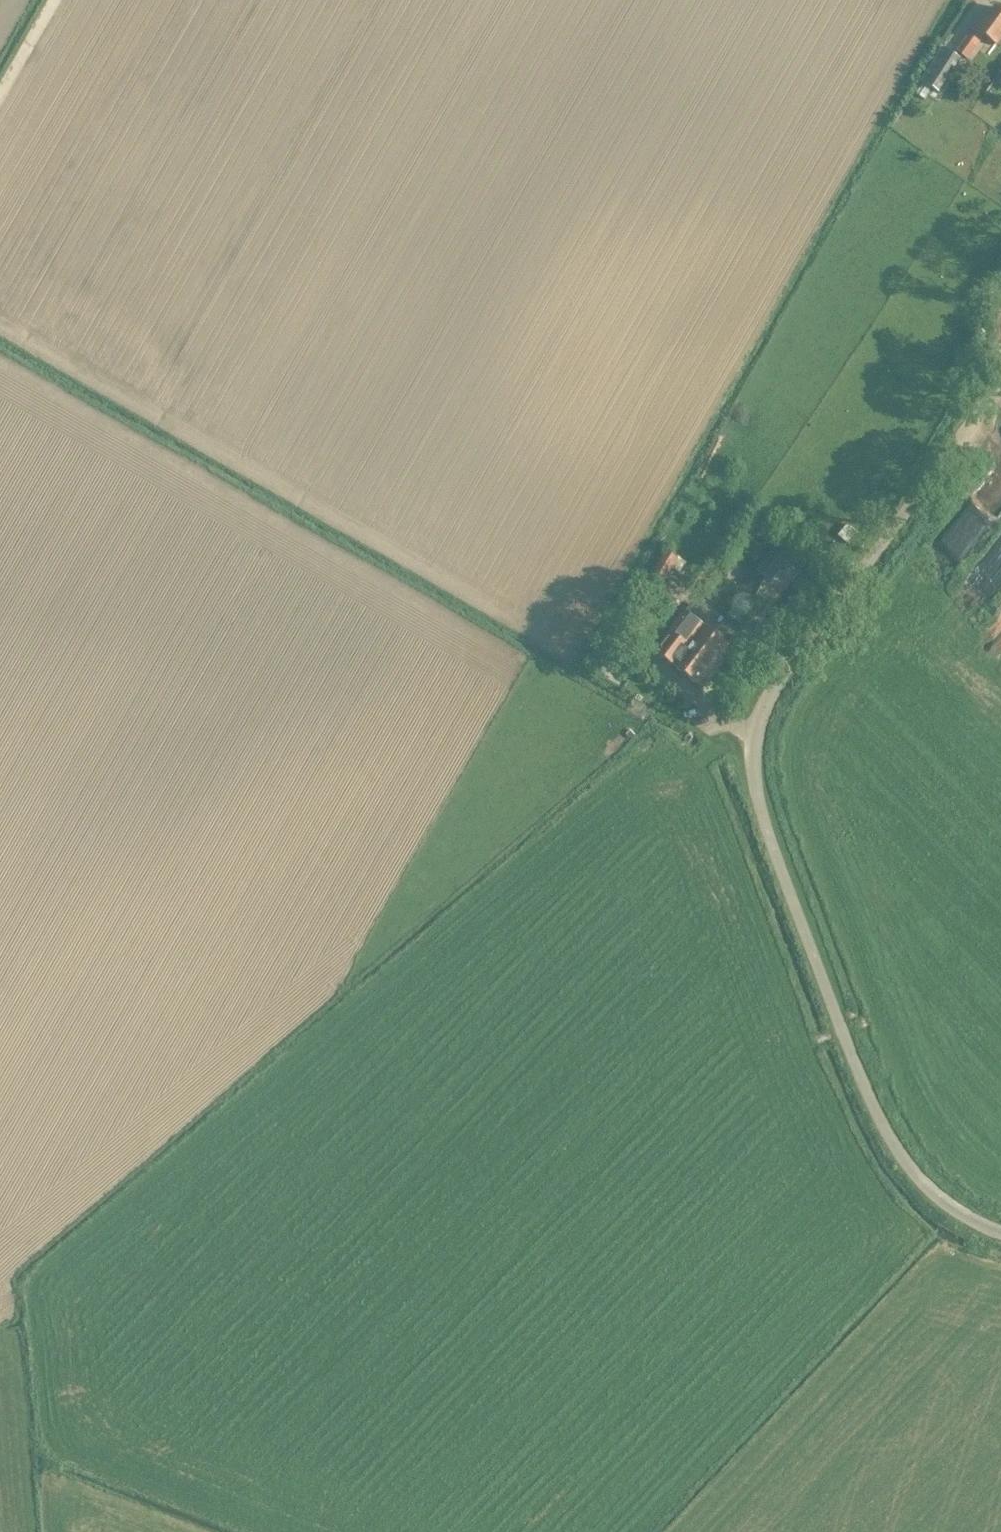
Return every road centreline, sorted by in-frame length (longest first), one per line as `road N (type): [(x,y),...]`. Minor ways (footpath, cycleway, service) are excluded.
road 1 (unclassified): [(1000,1228),(939,1199),(904,1162),(865,1094),(754,794),(750,760),(750,727),(773,676),(898,526),(1000,376)]

